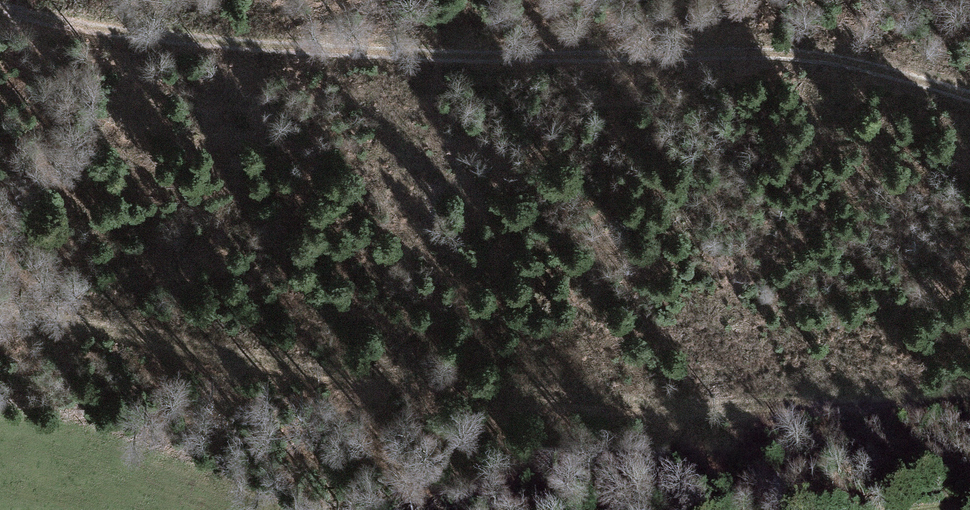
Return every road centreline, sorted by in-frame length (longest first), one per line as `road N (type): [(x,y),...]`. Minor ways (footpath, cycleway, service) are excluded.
road 1 (track): [(0,329),(63,333),(429,411),(823,421),(969,398)]
road 2 (track): [(0,1),(258,40),(802,45),(969,90)]

